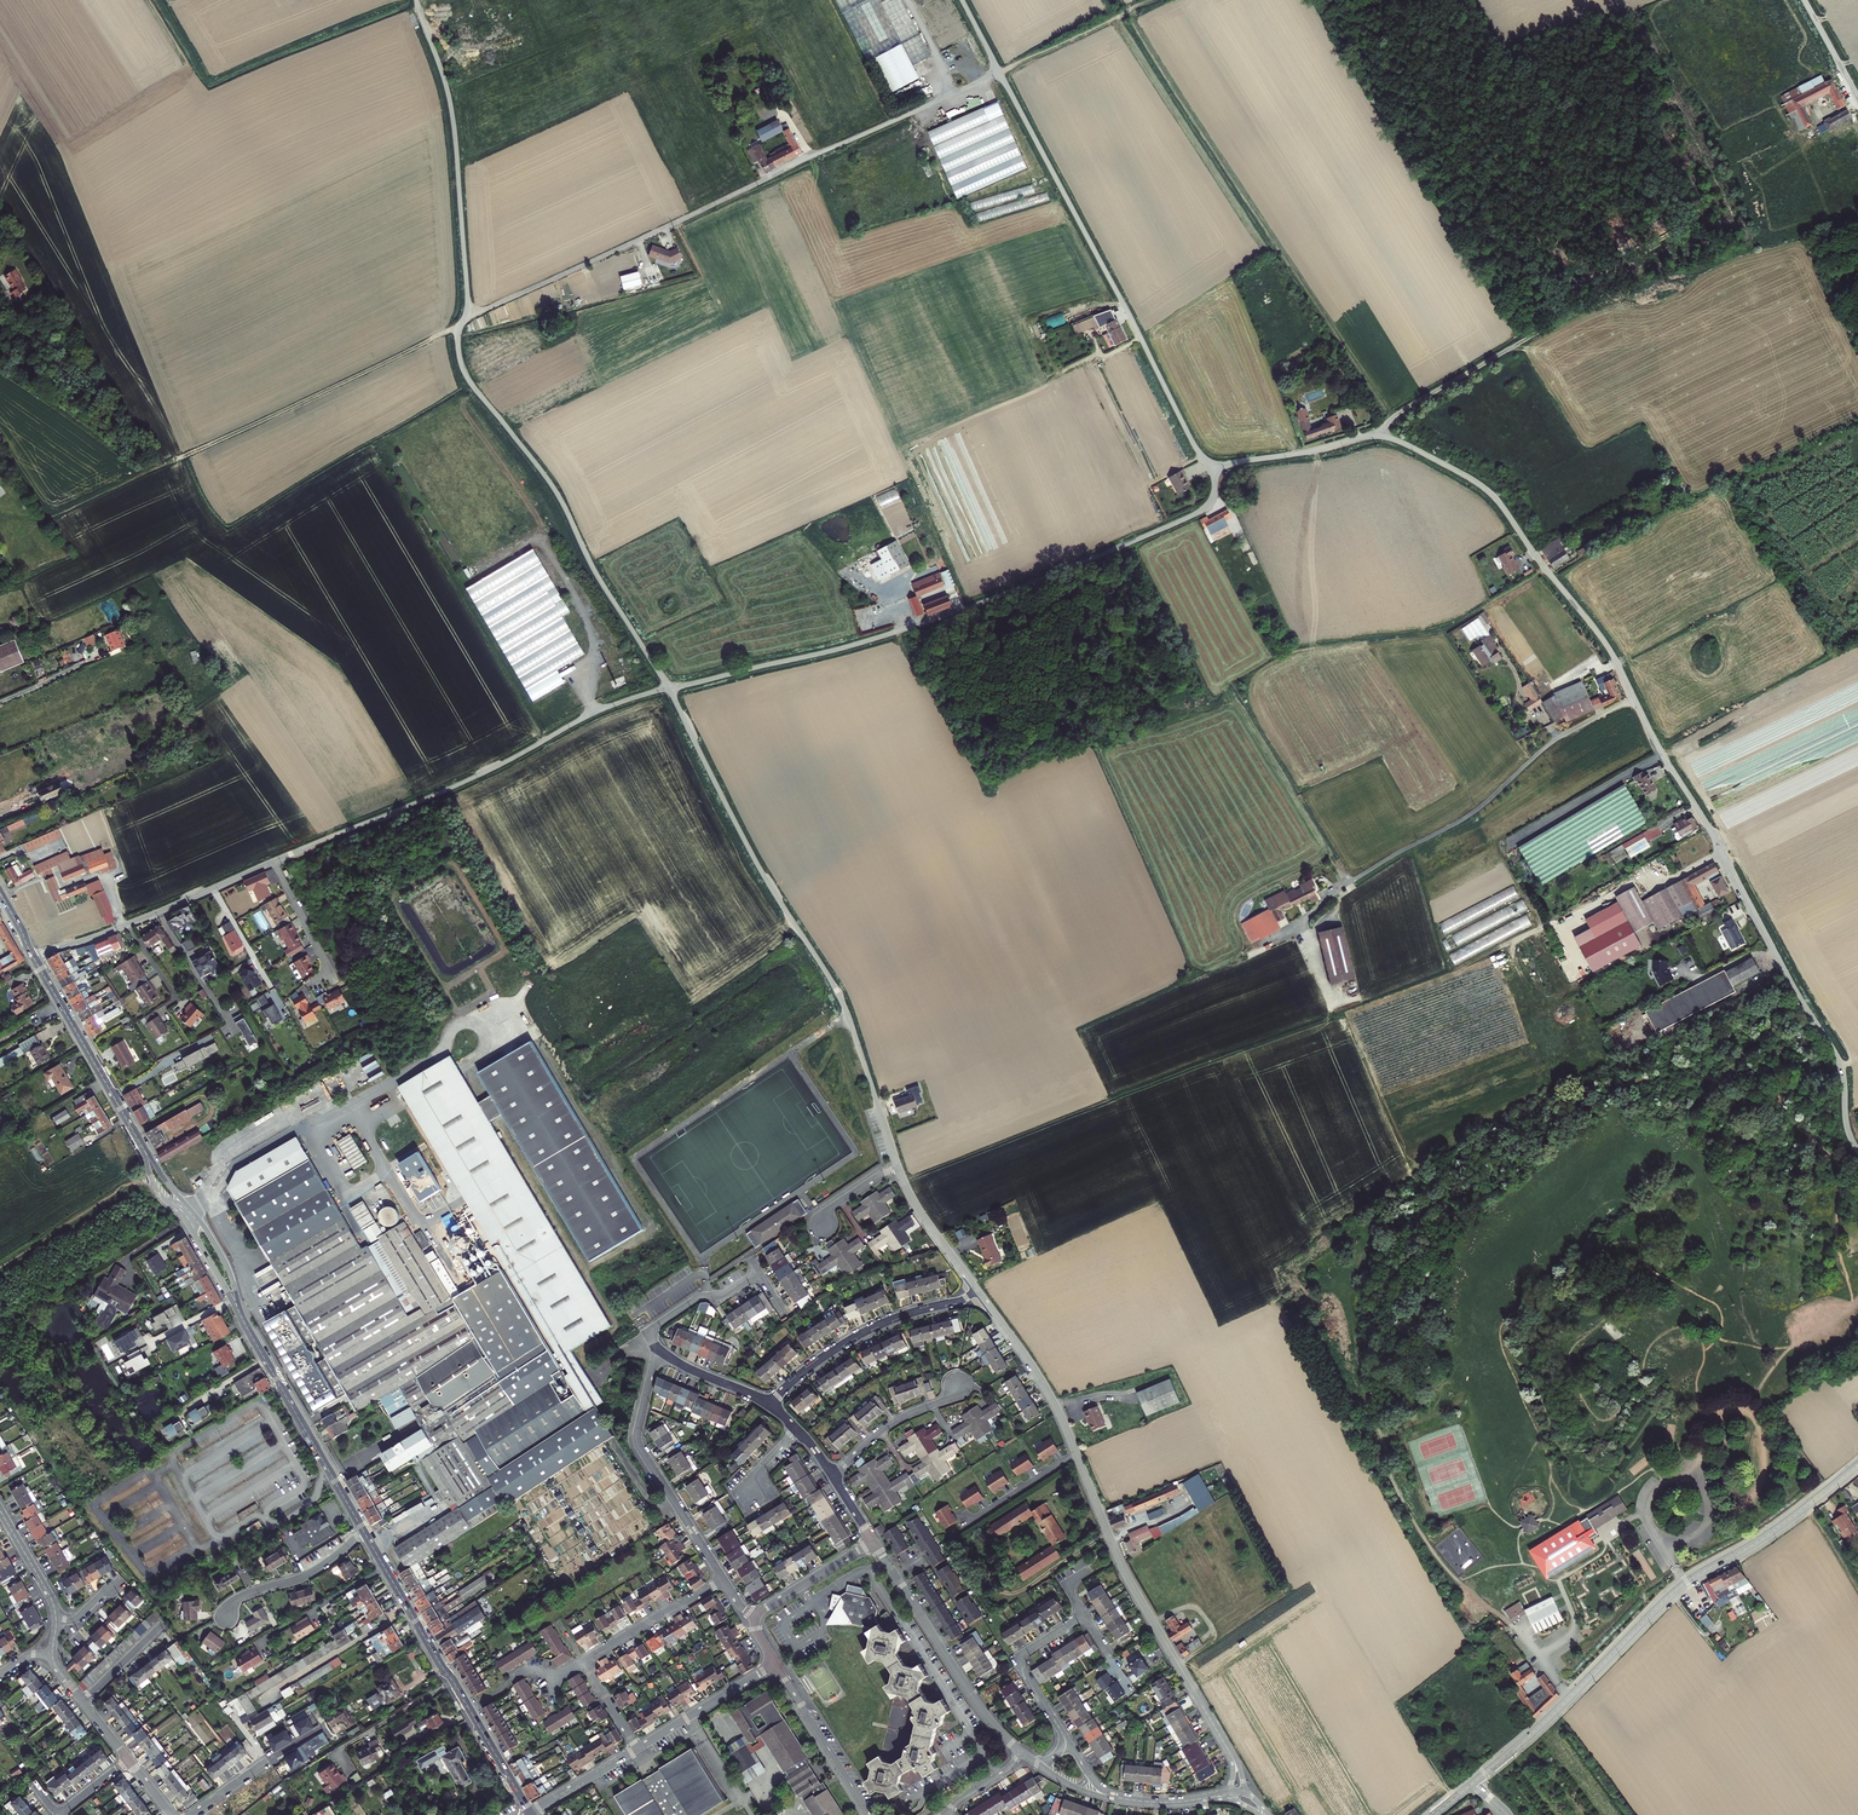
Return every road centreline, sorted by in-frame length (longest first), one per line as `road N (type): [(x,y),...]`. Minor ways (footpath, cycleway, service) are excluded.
road 1 (unclassified): [(1857,1150),(1835,1053),(1611,652),(1491,493),(1381,436),(1214,464)]
road 2 (unclassified): [(417,0),(453,121),(467,298),(458,339),(462,366),(552,486),(669,688)]
road 3 (track): [(1148,0),(463,319)]
road 4 (unclassified): [(669,688),(762,872),(844,1004),(907,1191),(976,1291)]
road 5 (unclassified): [(669,688),(858,643),(1081,563),(1203,509),(1214,494),(1214,464)]
road 6 (unclassified): [(1214,464),(1189,434),(962,0)]
road 7 (secondary): [(1857,1465),(1764,1537),(1678,1589),(1472,1783)]
road 8 (track): [(460,326),(53,517)]
road 9 (unclassified): [(274,860),(485,772),(604,708),(669,688)]
road 10 (unclassified): [(1076,1454),(1122,1568),(1233,1760)]
road 11 (track): [(1547,569),(1448,628),(1301,651),(1235,683)]
road 12 (tertiary): [(363,1531),(530,1812)]
road 13 (residential): [(873,1542),(979,1708),(1020,1752)]
road 14 (residential): [(657,1350),(639,1444),(724,1579)]
road 15 (residential): [(769,1405),(854,1338),(976,1291)]
road 16 (tertiary): [(248,1330),(363,1531)]
road 17 (tertiary): [(138,1139),(154,1186),(194,1233),(248,1330)]
road 18 (tertiary): [(248,1330),(220,1254),(138,1139)]
road 19 (tertiary): [(34,958),(138,1139)]
road 20 (unclassified): [(976,1291),(1035,1374),(1076,1454)]
road 21 (residential): [(775,1664),(870,1814)]
road 22 (residential): [(226,1616),(237,1599),(312,1571),(363,1531)]
road 23 (residential): [(1064,1736),(1021,1661),(1084,1616)]
road 24 (residential): [(724,1579),(583,1662)]
road 25 (residential): [(775,1664),(636,1749)]
road 26 (unclassified): [(127,925),(274,860)]
road 27 (residential): [(833,1478),(884,1429),(959,1385)]
road 28 (residential): [(274,860),(326,963),(310,984)]
road 29 (residential): [(873,1542),(754,1615)]
road 30 (residential): [(1076,1454),(964,1526)]
road 31 (residential): [(646,1332),(696,1298),(724,1293),(758,1271)]
road 32 (residential): [(657,1350),(769,1405)]
road 33 (residential): [(636,1749),(530,1812)]
road 34 (residential): [(0,1511),(57,1620)]

